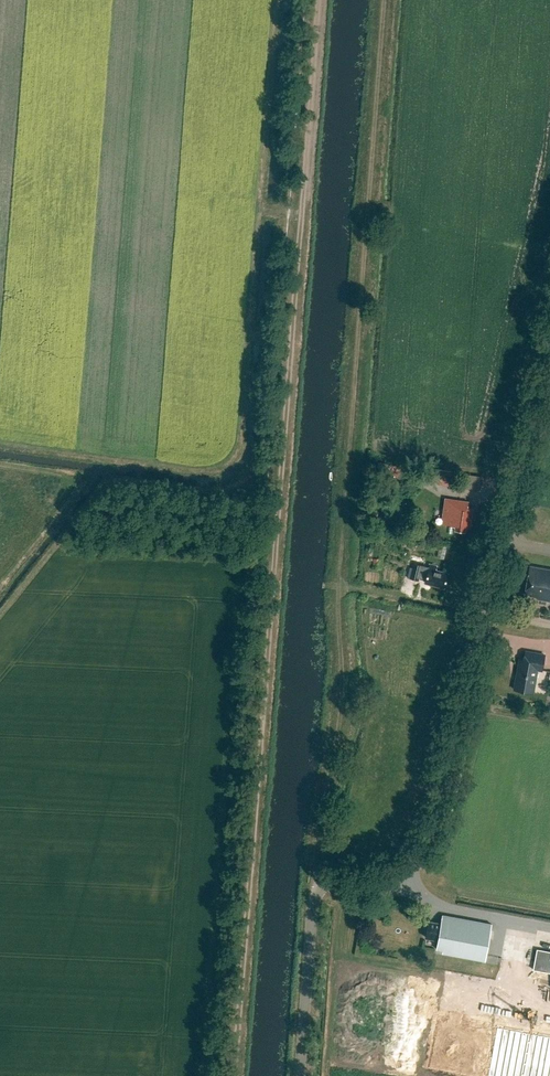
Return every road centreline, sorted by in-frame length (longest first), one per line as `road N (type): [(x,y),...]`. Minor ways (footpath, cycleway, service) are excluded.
road 1 (track): [(319,894),(320,822),(344,699),(341,623),(384,0)]
road 2 (unclassified): [(300,1075),(315,903),(323,883),(407,869),(436,821),(549,346)]
road 3 (track): [(293,339),(234,1075)]
road 4 (track): [(324,0),(293,339)]

